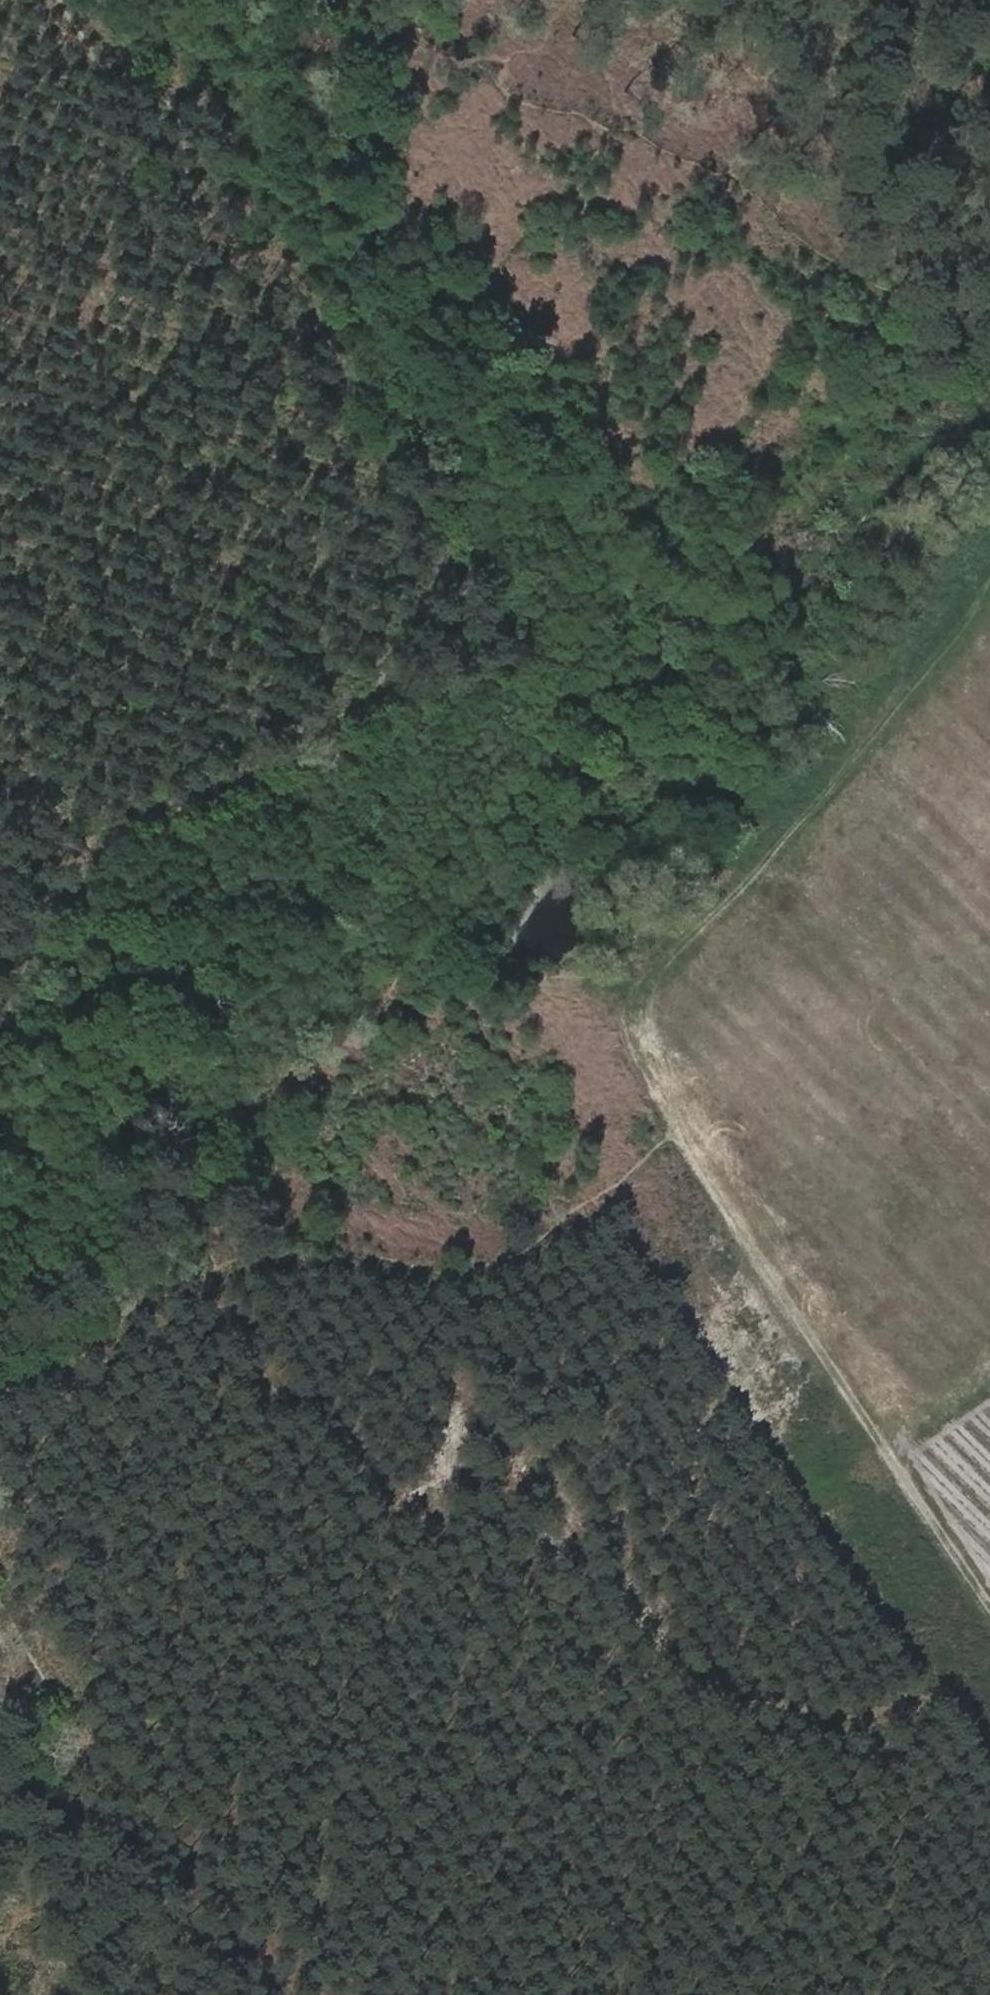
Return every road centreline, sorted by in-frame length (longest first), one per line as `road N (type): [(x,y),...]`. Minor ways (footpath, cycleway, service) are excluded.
road 1 (track): [(989,567),(603,1010),(989,1604)]
road 2 (track): [(29,1659),(214,1994)]

